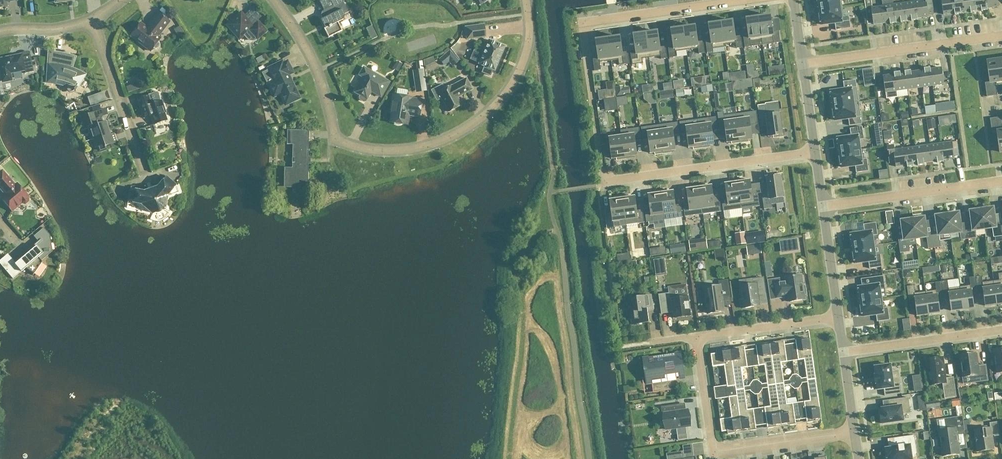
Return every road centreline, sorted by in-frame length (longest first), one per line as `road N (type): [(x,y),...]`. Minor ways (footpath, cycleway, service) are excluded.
road 1 (residential): [(748,0),(600,21),(585,31),(602,177),(815,152)]
road 2 (residential): [(272,0),(310,58),(337,142),(395,153),(456,136),(505,95),(527,47),(525,0)]
road 3 (residential): [(1001,37),(803,65)]
road 4 (residential): [(822,207),(1001,182)]
road 5 (residential): [(1001,332),(843,354)]
road 6 (unclassified): [(144,172),(92,22)]
road 7 (residential): [(838,318),(695,338)]
road 8 (residential): [(712,452),(854,433)]

